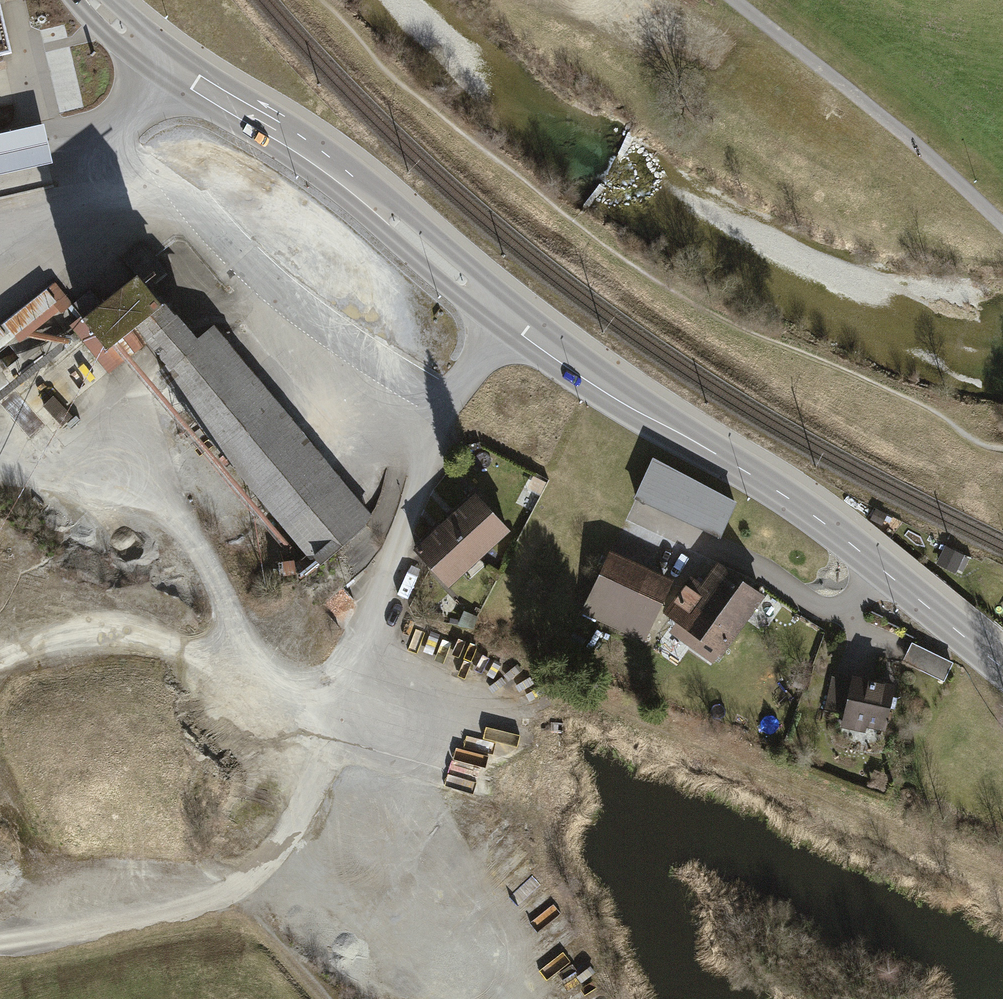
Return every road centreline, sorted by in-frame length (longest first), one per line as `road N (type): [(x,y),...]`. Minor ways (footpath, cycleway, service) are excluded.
road 1 (primary): [(1002,668),(804,507),(508,319),(307,148),(162,63),(93,0)]
road 2 (track): [(0,924),(95,926),(215,891),(266,854),(345,747)]
road 3 (track): [(737,0),(1002,224)]
road 4 (track): [(573,998),(555,977),(463,956),(334,905),(266,854)]

